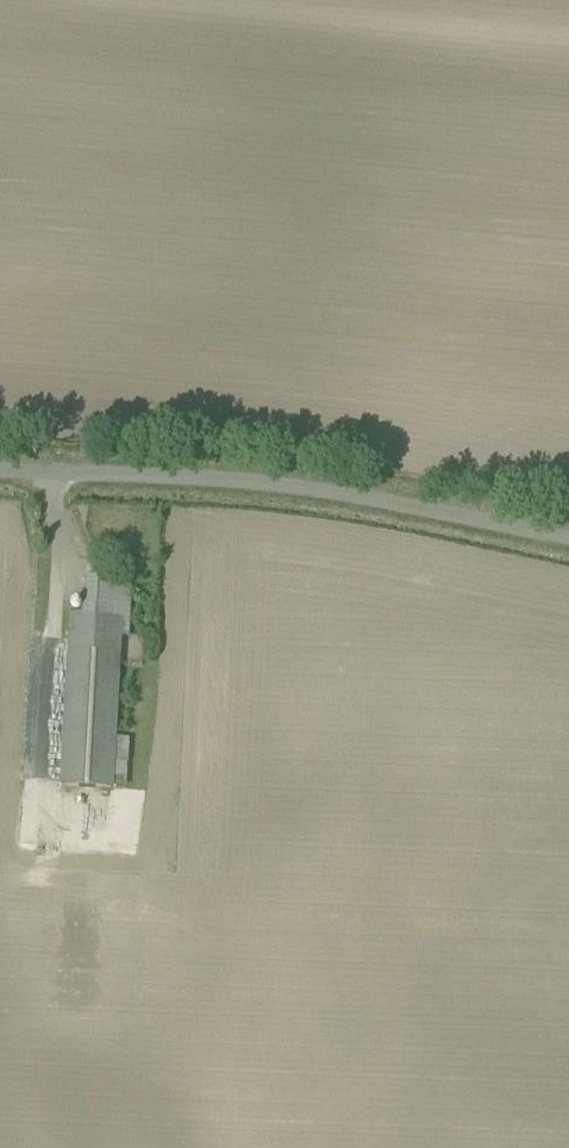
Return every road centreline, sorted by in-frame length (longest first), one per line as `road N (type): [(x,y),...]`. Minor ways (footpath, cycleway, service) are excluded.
road 1 (unclassified): [(568,544),(362,505),(163,479),(0,473)]

